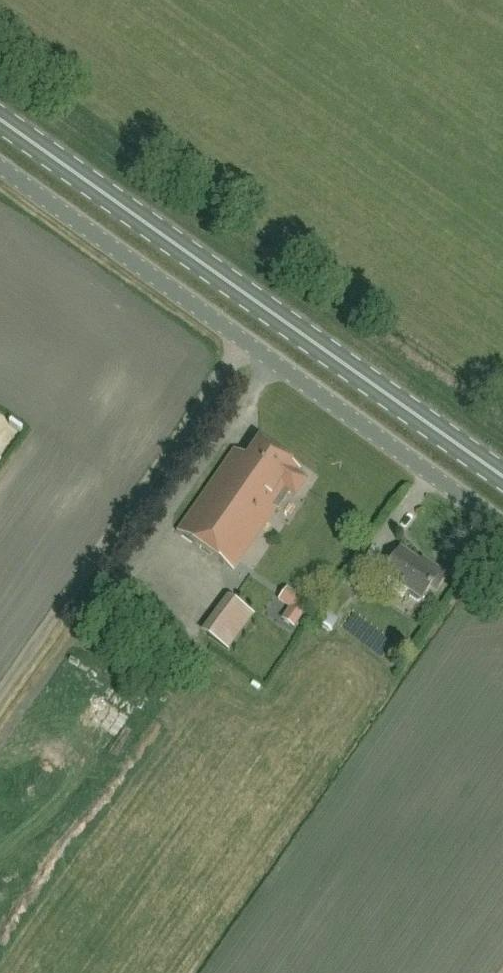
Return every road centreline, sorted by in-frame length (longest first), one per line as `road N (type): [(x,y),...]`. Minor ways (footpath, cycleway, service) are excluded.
road 1 (unclassified): [(502,526),(0,163)]
road 2 (primary): [(502,479),(0,121)]
road 3 (track): [(0,699),(248,344)]

